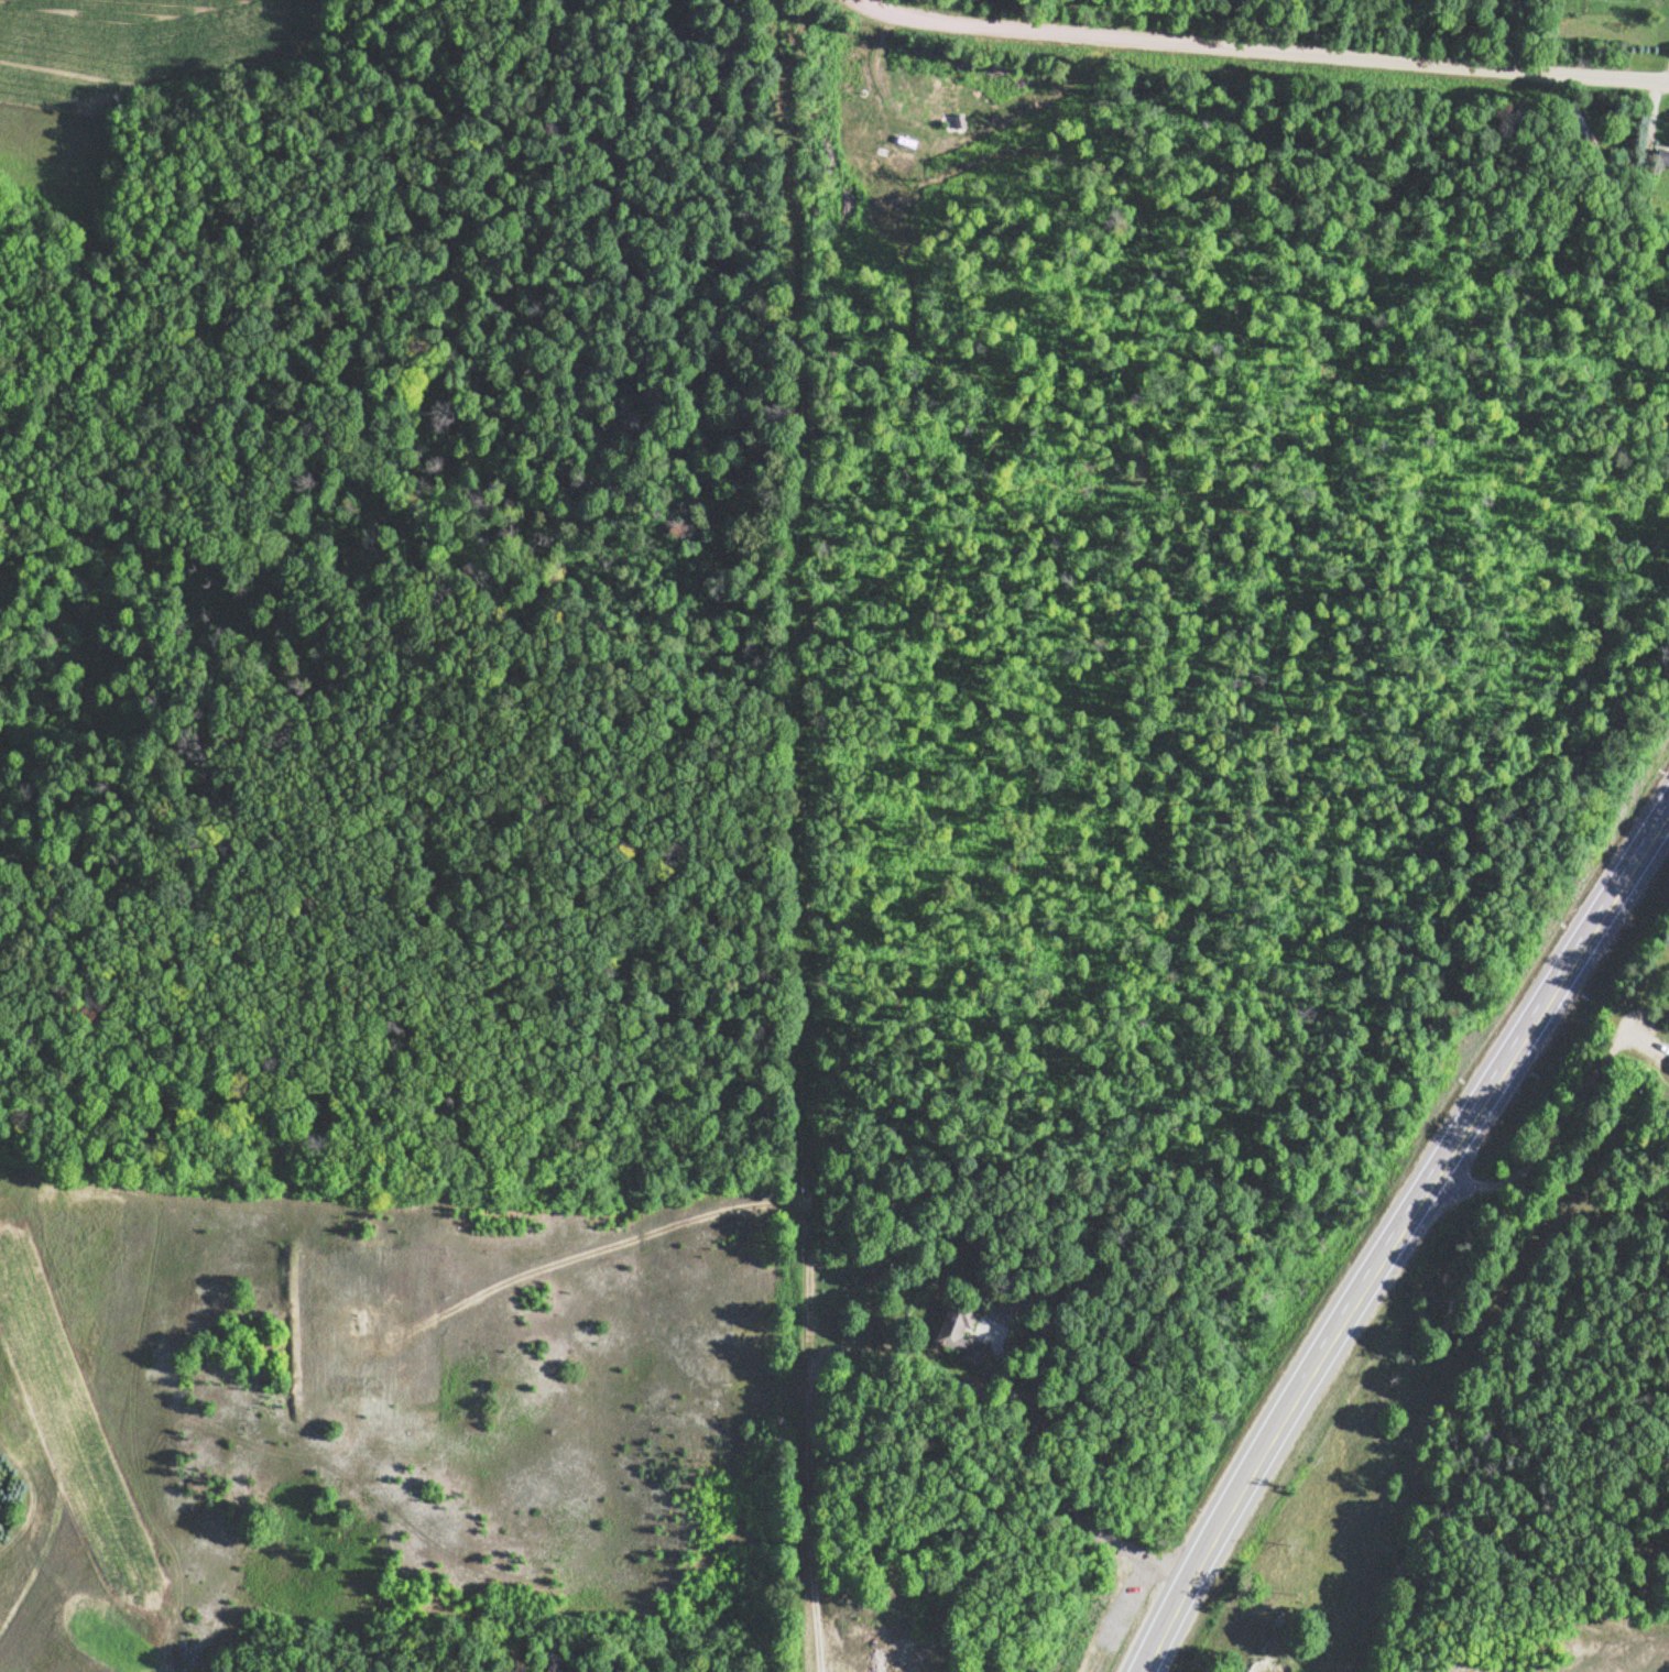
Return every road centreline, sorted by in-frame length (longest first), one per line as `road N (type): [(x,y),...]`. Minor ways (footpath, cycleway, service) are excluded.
road 1 (track): [(792,0),(777,64),(807,392),(789,785),(804,1052),(814,1671)]
road 2 (primary): [(1668,794),(1307,1368),(1139,1671)]
road 3 (residential): [(1668,78),(971,22),(871,0)]

